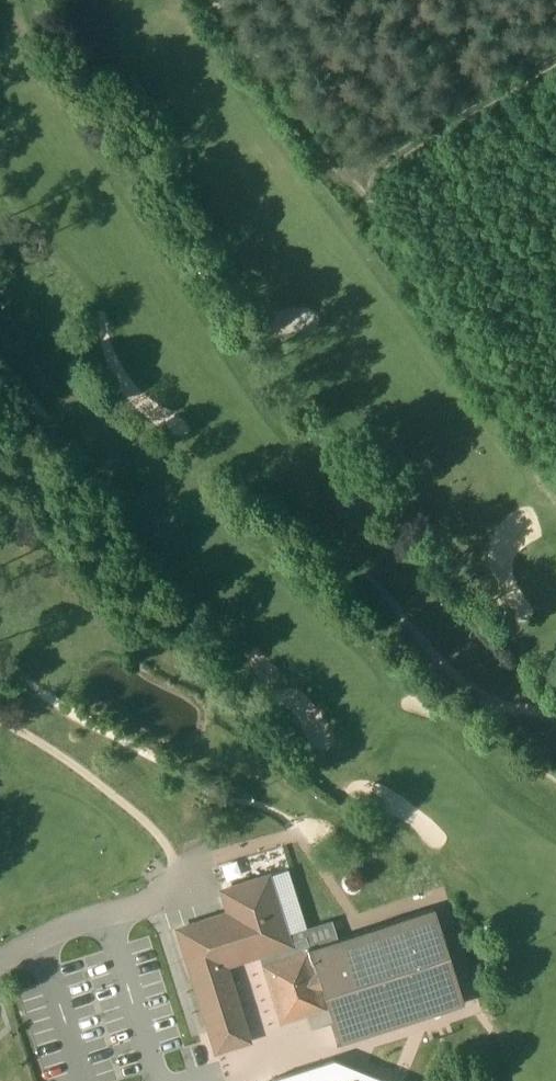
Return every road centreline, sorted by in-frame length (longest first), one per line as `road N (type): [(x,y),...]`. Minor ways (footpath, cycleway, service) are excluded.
road 1 (track): [(555,455),(215,0)]
road 2 (track): [(555,57),(357,188)]
road 3 (residential): [(0,956),(61,925),(197,877)]

